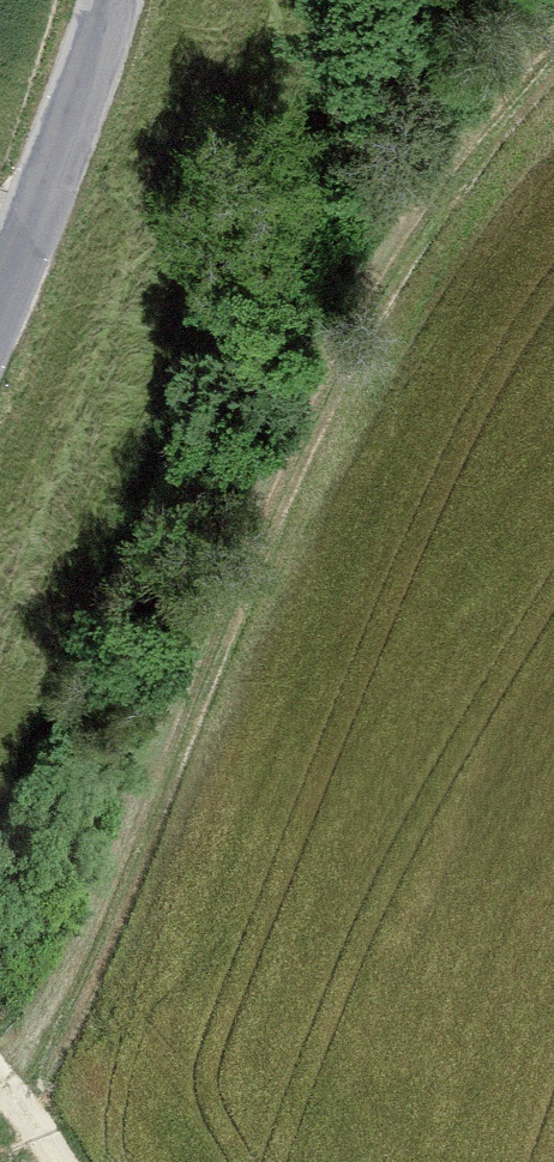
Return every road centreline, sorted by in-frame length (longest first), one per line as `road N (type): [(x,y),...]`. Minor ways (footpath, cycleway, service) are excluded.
road 1 (track): [(553,107),(460,213),(291,476),(167,762),(51,1117)]
road 2 (tertiary): [(118,0),(47,220),(0,325)]
road 3 (track): [(81,1161),(0,1057)]

